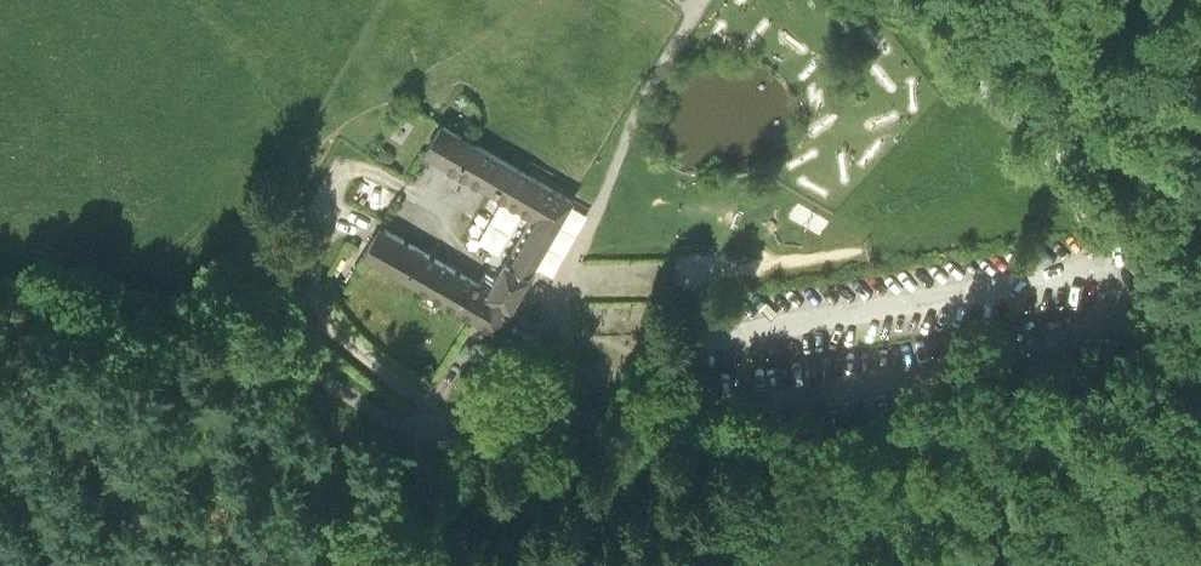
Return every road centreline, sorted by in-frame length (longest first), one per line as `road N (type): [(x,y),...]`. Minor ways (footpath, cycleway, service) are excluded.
road 1 (unclassified): [(908,0),(926,31),(1027,134),(1084,209),(1110,306),(1097,333),(1076,349),(681,426),(426,449),(375,425),(296,370),(242,351),(0,317)]
road 2 (track): [(567,441),(555,387),(555,317),(641,107),(705,0)]

